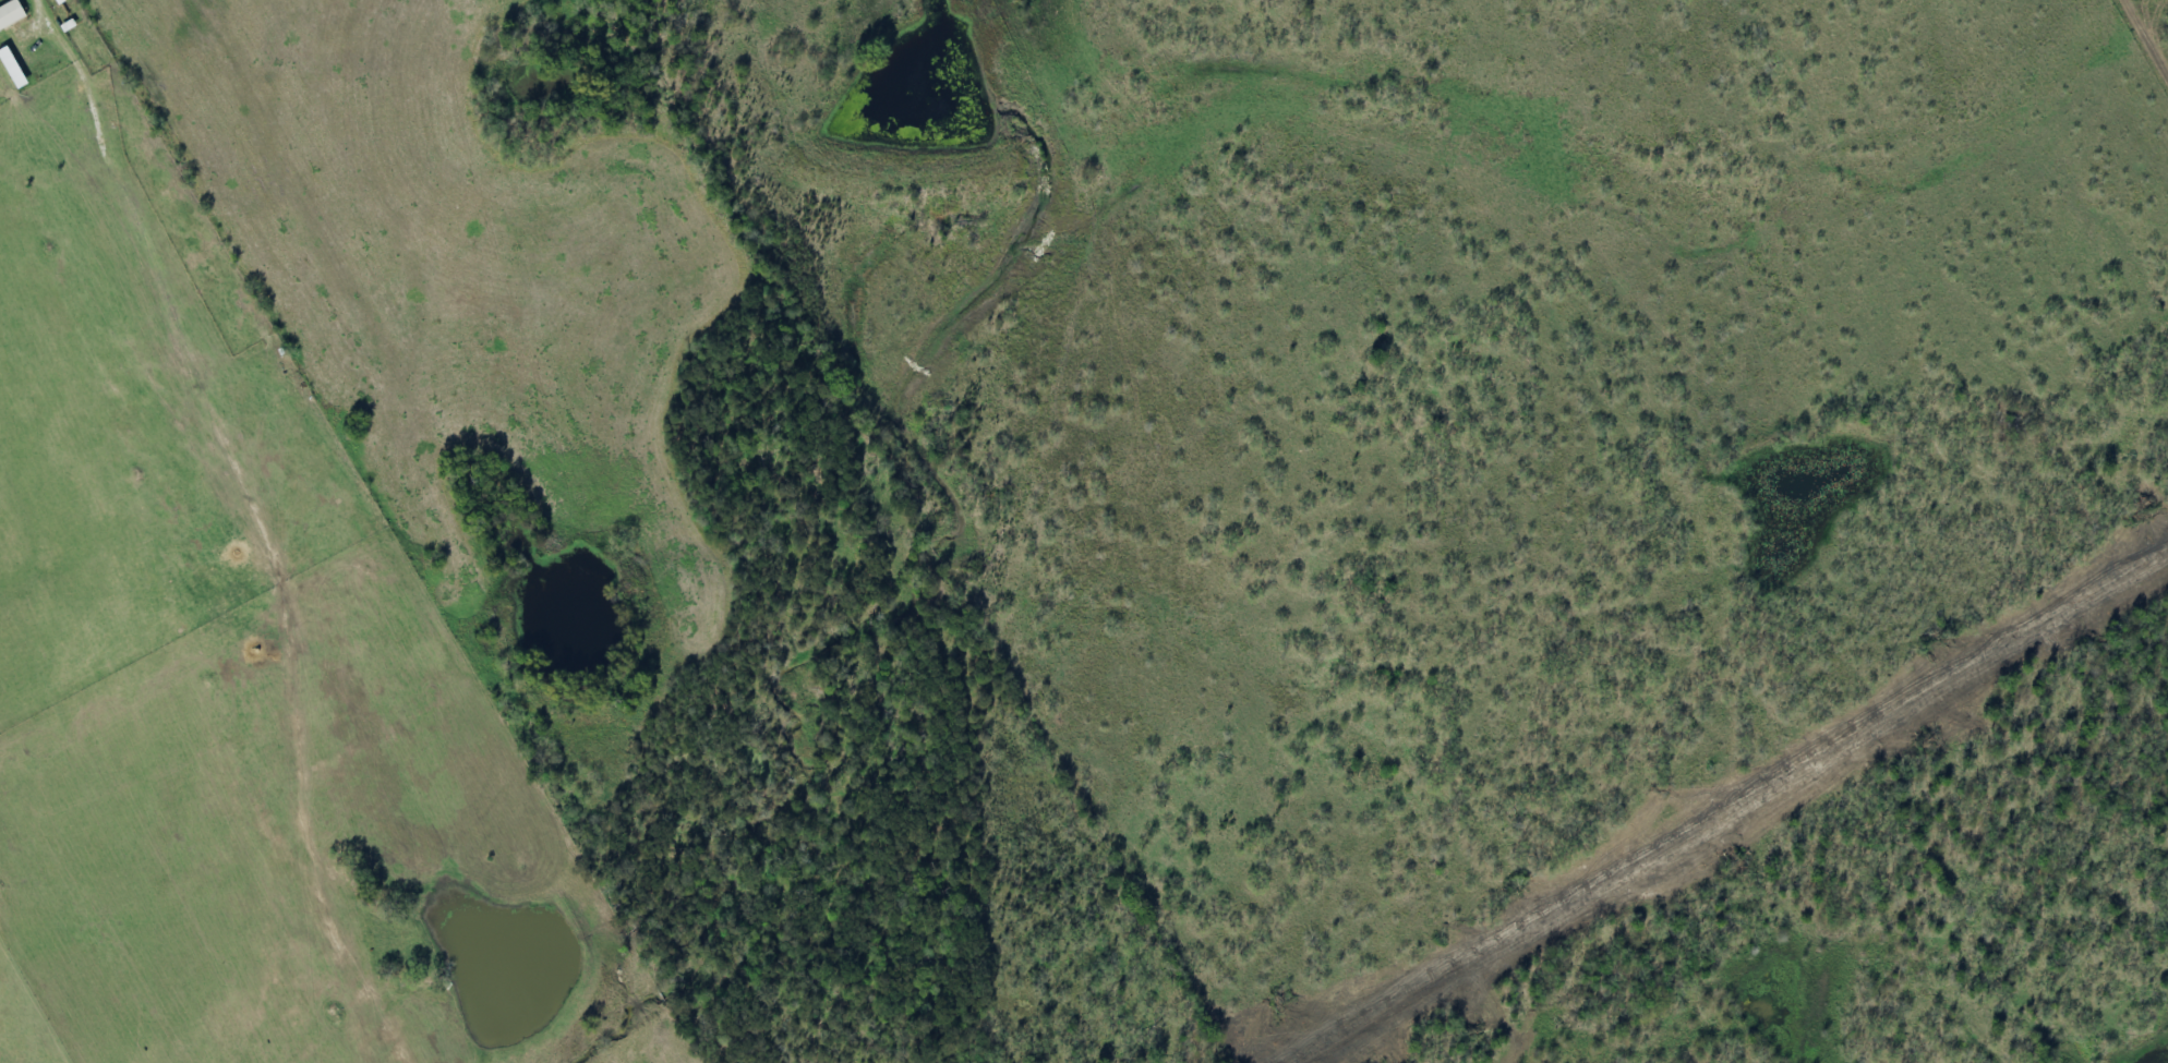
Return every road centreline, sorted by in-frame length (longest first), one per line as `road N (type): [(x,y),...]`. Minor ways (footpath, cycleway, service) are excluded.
road 1 (residential): [(48,0),(182,271)]

